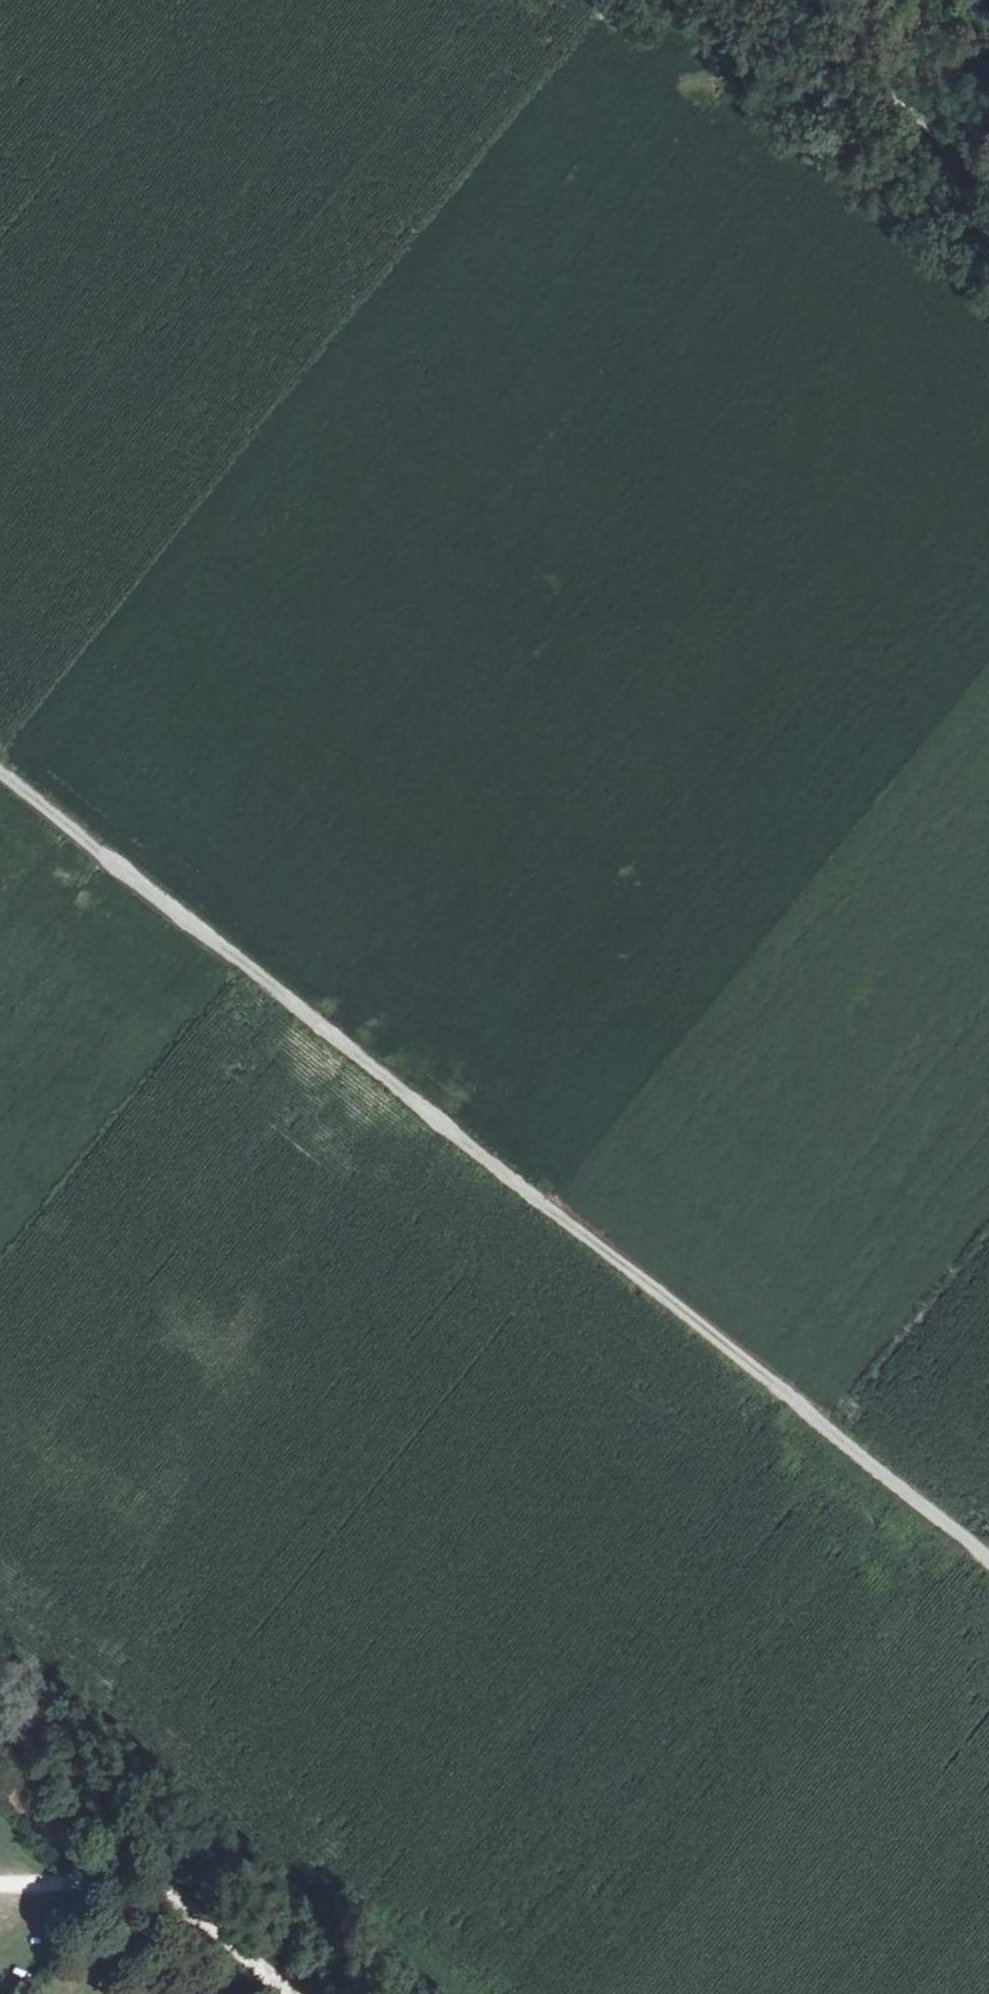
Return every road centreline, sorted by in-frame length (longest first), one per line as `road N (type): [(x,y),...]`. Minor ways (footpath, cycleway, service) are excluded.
road 1 (track): [(988,1559),(0,769)]
road 2 (track): [(283,1993),(155,1882),(0,1884)]

